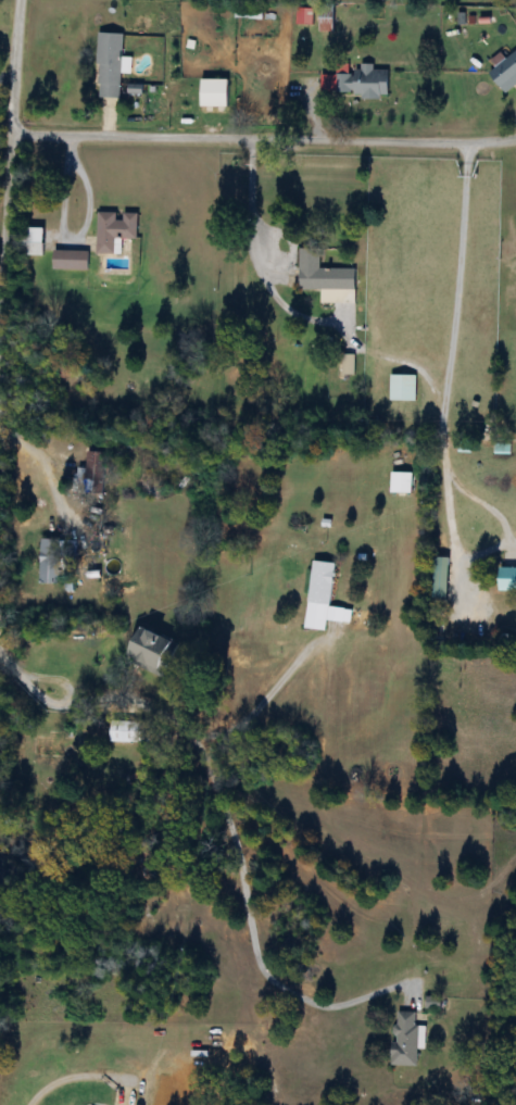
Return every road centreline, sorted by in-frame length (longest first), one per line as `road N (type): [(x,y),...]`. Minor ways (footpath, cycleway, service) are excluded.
road 1 (residential): [(0,580),(11,665),(181,723),(223,811),(254,955)]
road 2 (residential): [(515,136),(13,135)]
road 3 (residential): [(20,0),(0,302)]
road 4 (residential): [(121,702),(171,602),(244,550),(259,511)]

